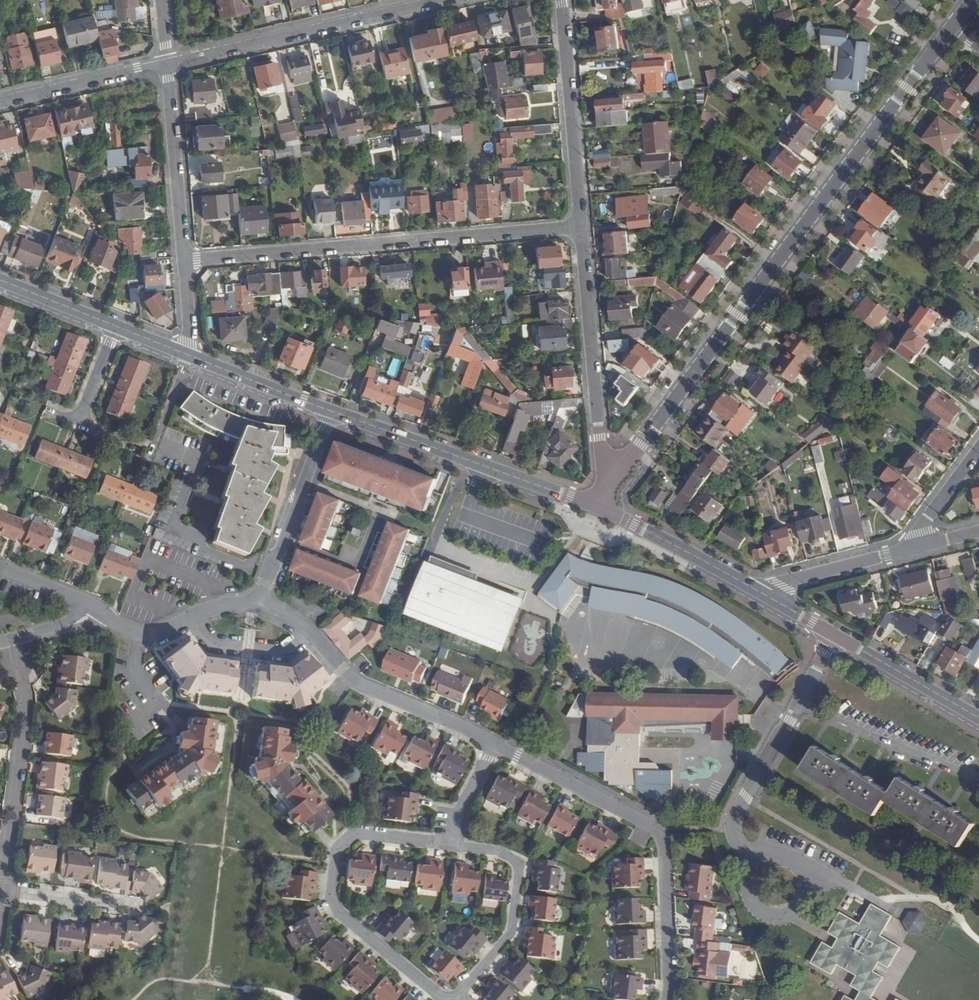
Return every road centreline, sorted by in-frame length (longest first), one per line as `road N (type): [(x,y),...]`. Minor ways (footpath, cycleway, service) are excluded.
road 1 (residential): [(953,27),(642,444),(615,459)]
road 2 (residential): [(181,262),(581,228)]
road 3 (residential): [(496,745),(649,825),(663,841),(668,999)]
road 4 (residential): [(597,507),(332,411)]
road 5 (residential): [(258,605),(306,630),(352,681),(496,745)]
road 6 (tertiary): [(437,0),(165,62)]
road 7 (residential): [(0,900),(25,705),(11,639)]
road 8 (residential): [(760,865),(738,840),(737,811),(835,636)]
road 9 (residential): [(615,459),(600,438),(581,228)]
road 10 (residential): [(450,999),(334,903),(338,848),(356,831)]
road 11 (residential): [(581,228),(562,0)]
road 12 (residential): [(453,999),(512,933),(519,866),(498,851),(456,845)]
road 13 (residential): [(258,605),(332,411)]
road 14 (residential): [(188,356),(0,280)]
road 15 (residential): [(165,62),(181,262)]
road 16 (residential): [(768,597),(597,507)]
road 17 (tertiary): [(165,62),(0,100)]
road 18 (residential): [(978,718),(835,636)]
road 19 (residential): [(750,882),(753,902),(769,915),(789,915),(804,902),(808,883),(798,865),(779,858),(760,865)]
road 20 (residential): [(915,548),(784,582),(768,597)]
road 21 (residential): [(332,411),(188,356)]
road 22 (residential): [(137,634),(209,610),(258,605)]

